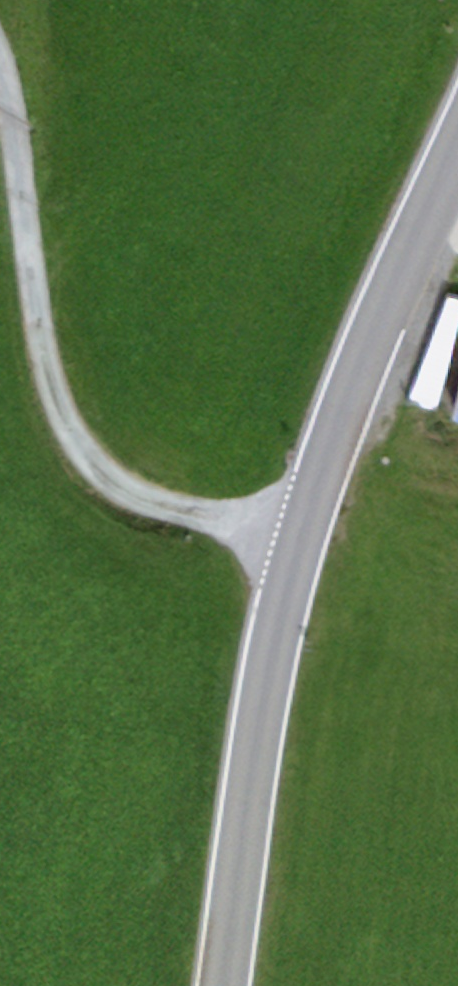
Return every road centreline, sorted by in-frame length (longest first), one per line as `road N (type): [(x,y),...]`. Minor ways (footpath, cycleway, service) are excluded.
road 1 (tertiary): [(457,127),(303,526),(256,765),(229,985)]
road 2 (track): [(303,526),(212,517),(147,496),(88,464),(52,390),(0,51)]

